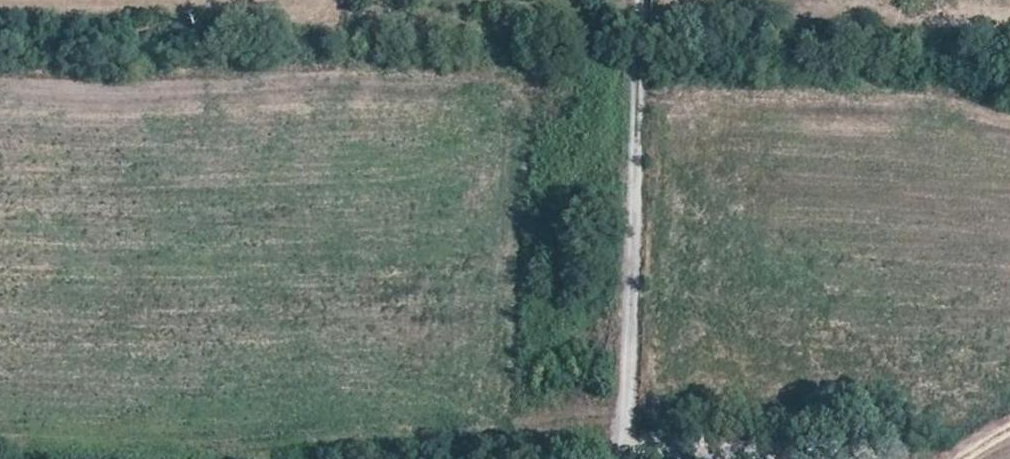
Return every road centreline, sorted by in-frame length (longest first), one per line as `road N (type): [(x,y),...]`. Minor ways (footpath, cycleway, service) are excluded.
road 1 (track): [(629,458),(652,0)]

